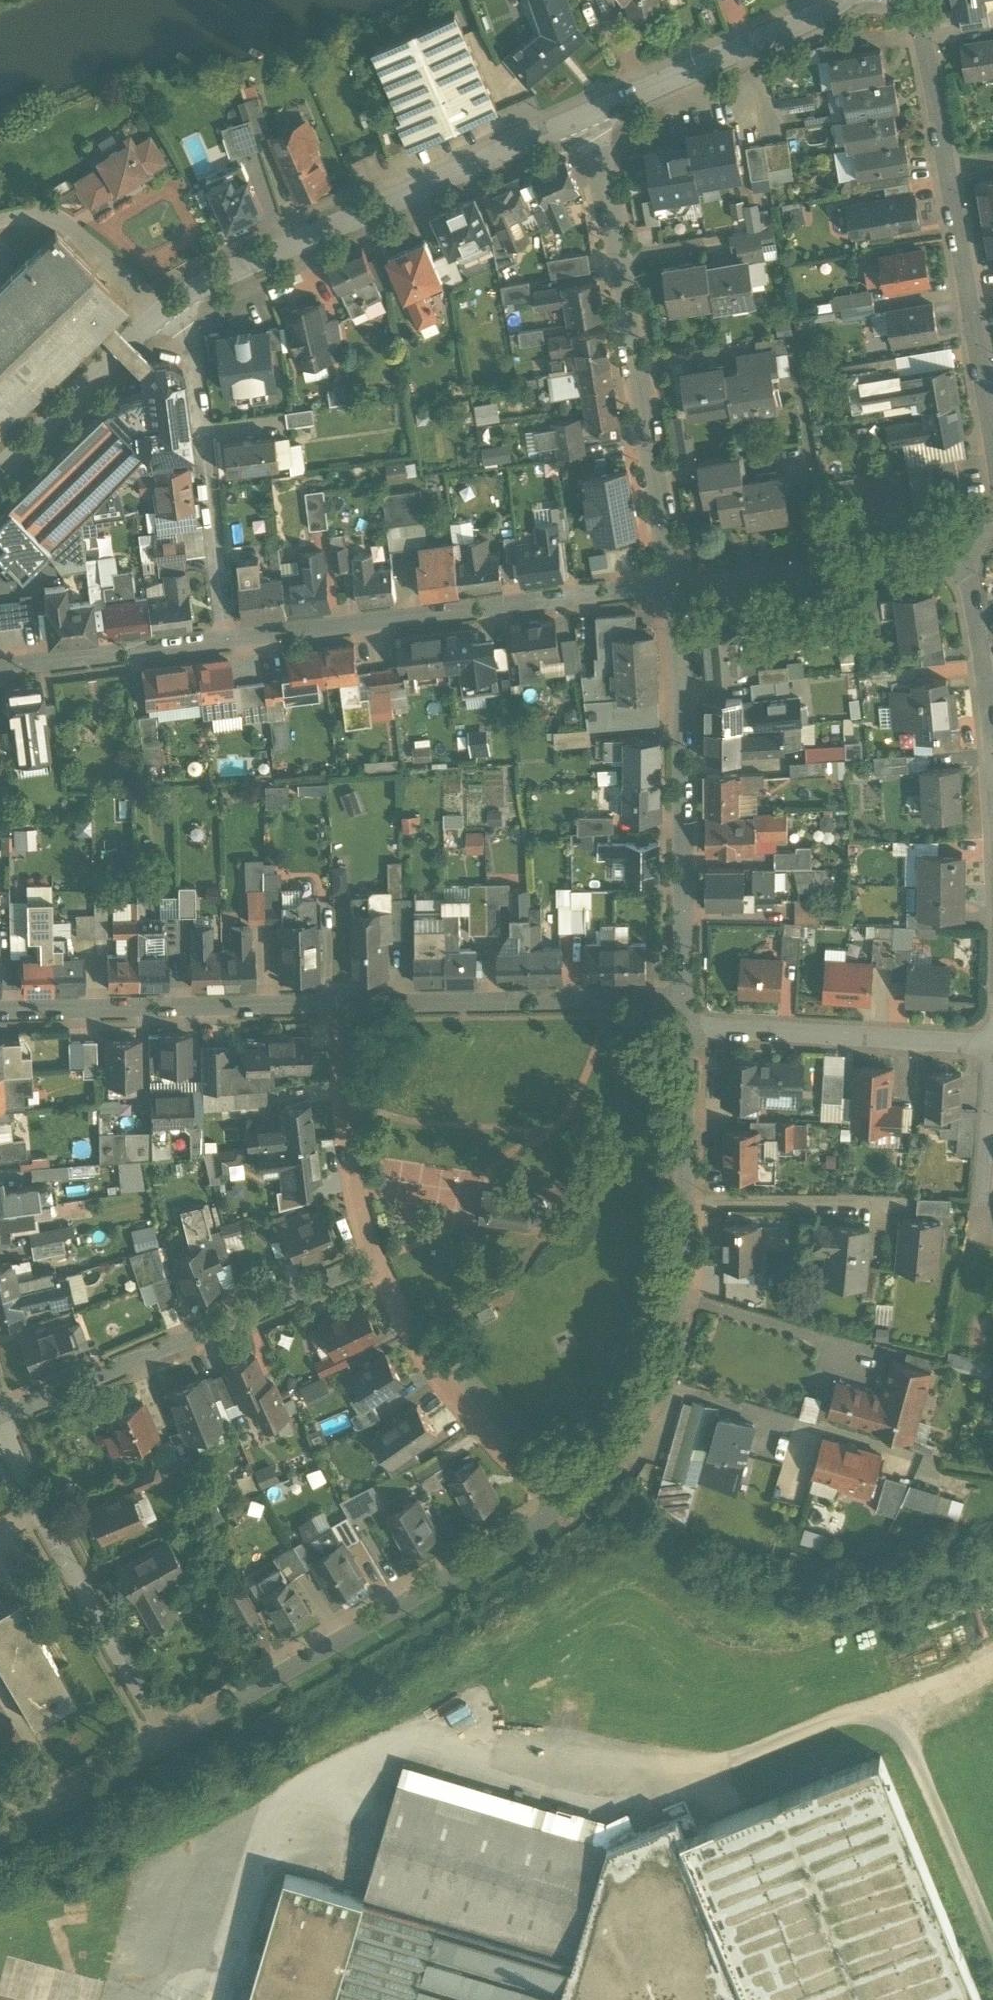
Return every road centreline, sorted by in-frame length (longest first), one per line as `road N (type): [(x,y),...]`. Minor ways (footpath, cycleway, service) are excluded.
road 1 (residential): [(683,1029),(686,1289),(634,1417),(558,1508)]
road 2 (tertiary): [(160,315),(215,278),(596,112)]
road 3 (residential): [(596,112),(674,583)]
road 4 (residential): [(558,1508),(168,1743)]
road 5 (residential): [(227,640),(674,583)]
road 6 (residential): [(674,583),(689,716),(684,997)]
road 7 (residential): [(376,1263),(5,1420)]
road 8 (residential): [(5,1420),(168,1743)]
road 9 (residential): [(684,997),(339,1004)]
road 10 (residential): [(160,315),(191,346),(227,640)]
road 11 (residential): [(339,1004),(0,1008)]
road 12 (residential): [(683,1029),(950,1037),(992,1031)]
road 13 (residential): [(376,1263),(433,1376),(558,1508)]
road 14 (residential): [(674,583),(976,546)]
road 15 (residential): [(945,166),(992,440)]
road 16 (tertiary): [(596,112),(842,0)]
road 17 (residential): [(339,1004),(343,1127),(376,1263)]
road 18 (residential): [(0,668),(227,640)]
road 19 (tertiary): [(0,468),(160,315)]
road 20 (residential): [(168,1743),(0,1840)]
road 21 (residential): [(976,546),(973,587),(992,728)]
road 22 (residential): [(902,0),(920,22),(945,166)]

